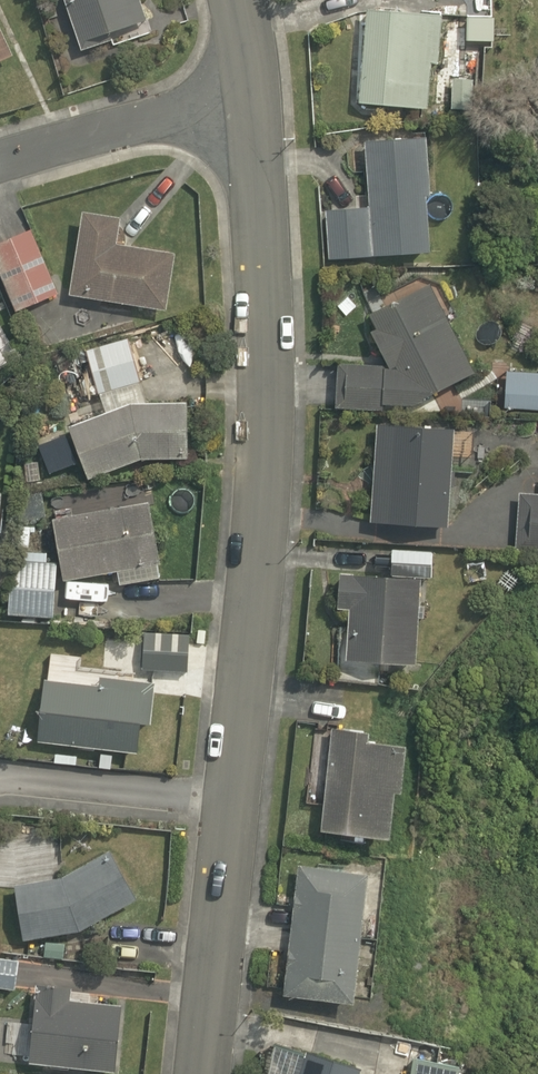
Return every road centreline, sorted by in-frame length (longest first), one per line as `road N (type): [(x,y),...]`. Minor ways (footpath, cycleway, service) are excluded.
road 1 (residential): [(201,1073),(264,426),(266,302),(254,98)]
road 2 (residential): [(254,98),(0,165)]

